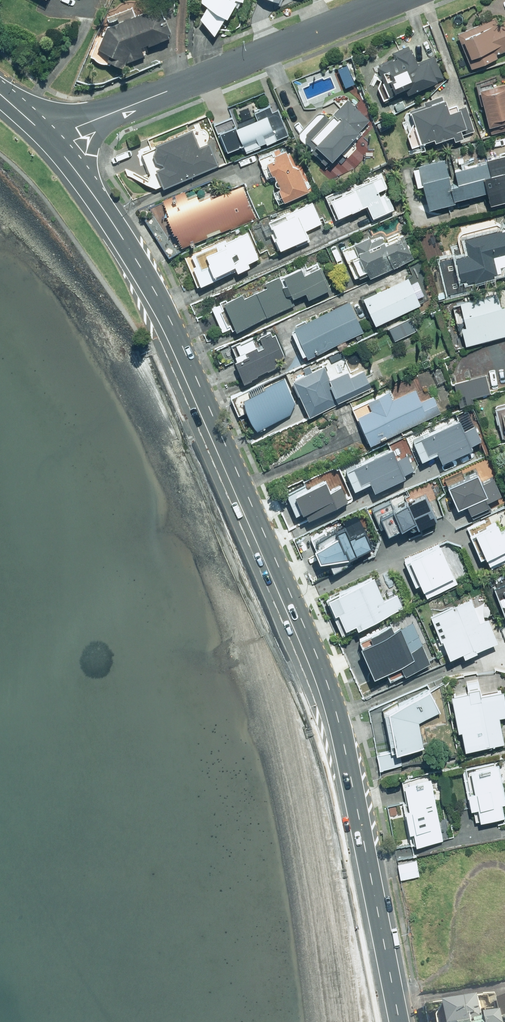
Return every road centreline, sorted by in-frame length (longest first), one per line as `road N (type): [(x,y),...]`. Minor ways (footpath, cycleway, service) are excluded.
road 1 (residential): [(50,139),(88,184),(150,287),(332,709),(403,1021)]
road 2 (tertiary): [(50,139),(399,0)]

